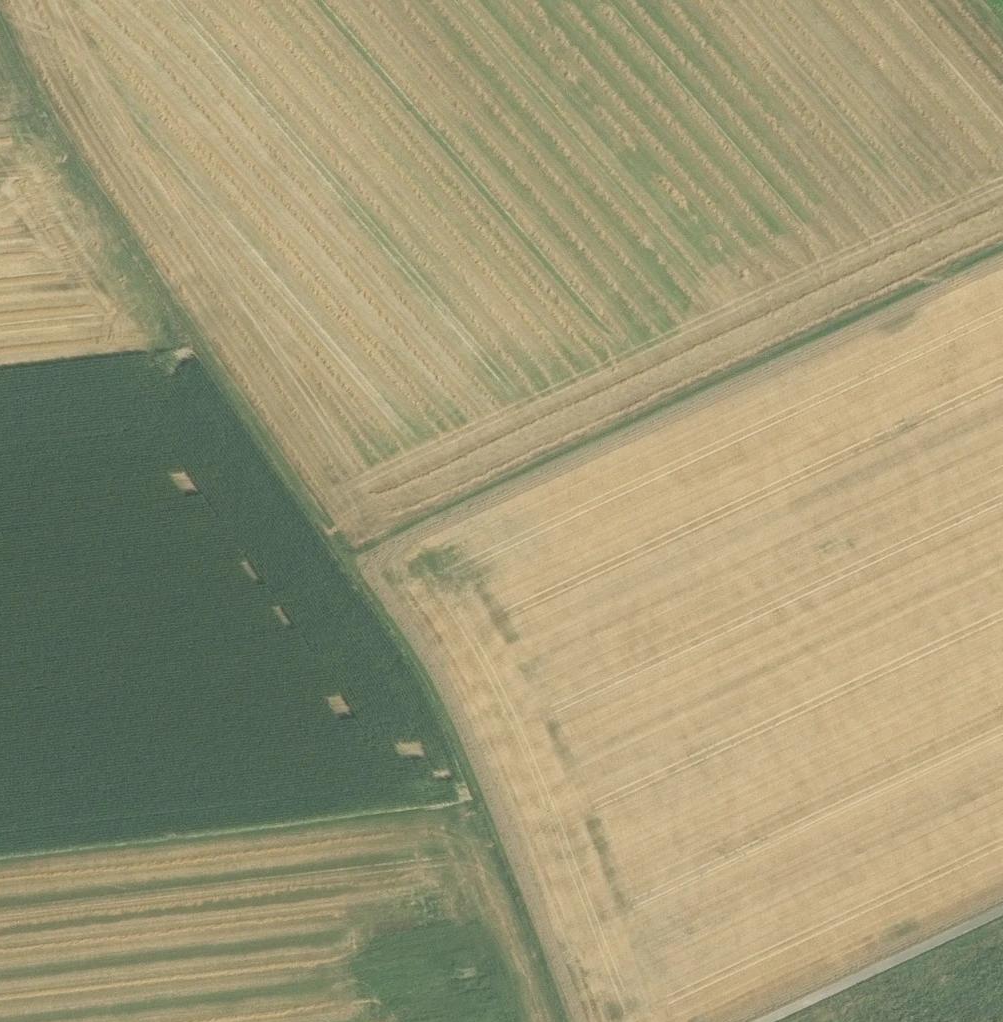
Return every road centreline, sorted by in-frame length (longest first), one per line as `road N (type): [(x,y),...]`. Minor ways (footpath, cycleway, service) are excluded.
road 1 (track): [(0,20),(44,112),(432,685),(568,1021)]
road 2 (track): [(1002,247),(344,559)]
road 3 (track): [(757,1021),(1002,909)]

